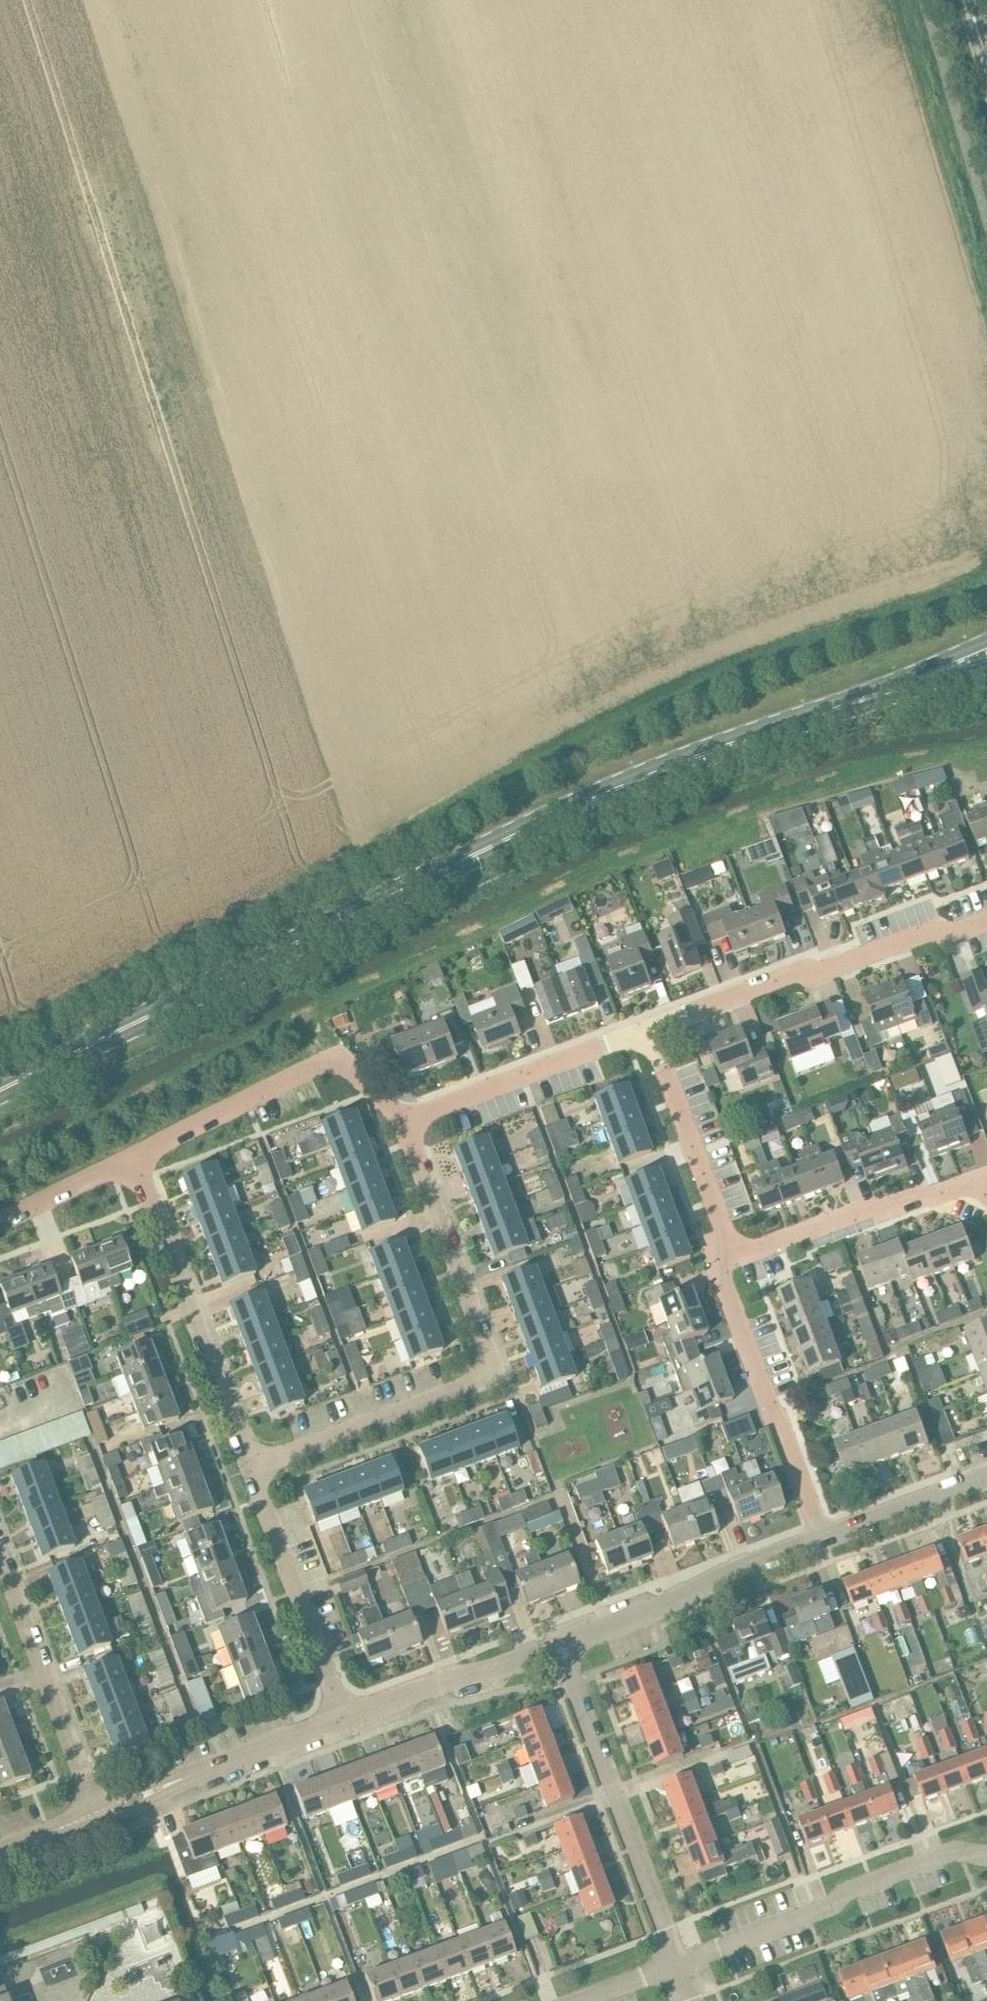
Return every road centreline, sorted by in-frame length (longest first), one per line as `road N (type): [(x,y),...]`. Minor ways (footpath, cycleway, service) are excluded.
road 1 (primary): [(0,1091),(601,793),(903,683)]
road 2 (residential): [(249,1463),(481,1379),(491,1366),(491,1345),(406,1114)]
road 3 (residential): [(649,1027),(845,955),(986,922)]
road 4 (residential): [(679,1962),(561,1641)]
road 5 (residential): [(679,1962),(955,1854),(986,1860)]
road 6 (residential): [(249,1463),(137,1155)]
road 7 (residential): [(824,1538),(721,1265),(734,1253)]
road 8 (residential): [(137,1155),(317,1063),(354,1068),(406,1114)]
road 9 (residential): [(561,1641),(824,1538)]
road 10 (residential): [(99,1813),(13,1569),(0,1554)]
road 11 (residential): [(345,1721),(249,1463)]
road 12 (residential): [(734,1253),(929,1188),(986,1184)]
road 13 (residential): [(99,1813),(345,1721)]
road 14 (residential): [(406,1114),(649,1027)]
road 15 (residential): [(734,1253),(649,1027)]
road 16 (residential): [(345,1721),(561,1641)]
road 17 (residential): [(824,1538),(986,1471)]
road 18 (residential): [(0,1224),(137,1155)]

